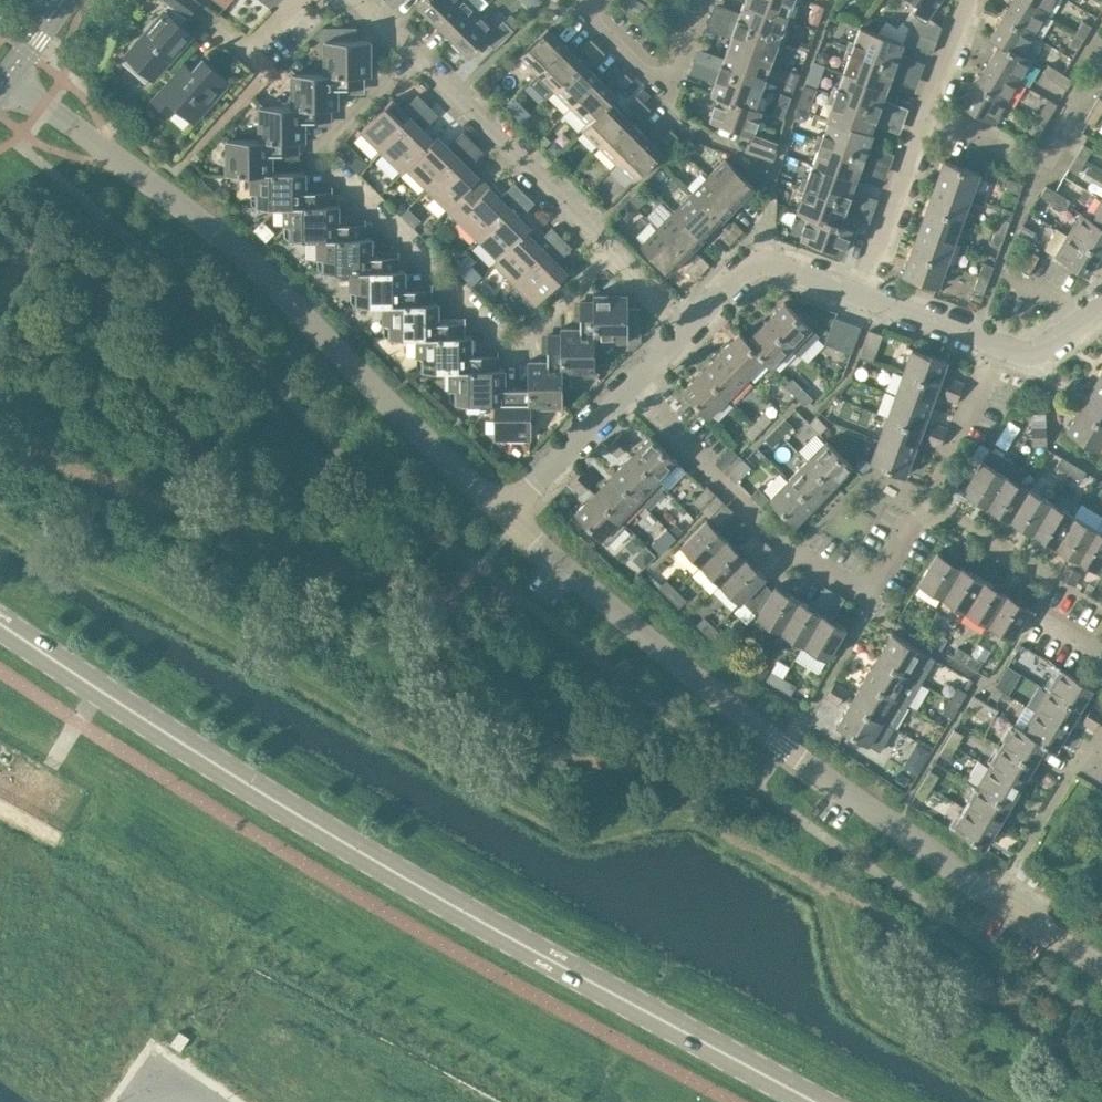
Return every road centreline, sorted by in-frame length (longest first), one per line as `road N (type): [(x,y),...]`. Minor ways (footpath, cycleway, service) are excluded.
road 1 (tertiary): [(805,1101),(227,778),(0,624)]
road 2 (residential): [(1101,963),(784,747),(502,517)]
road 3 (residential): [(502,517),(220,236),(42,105)]
road 4 (residential): [(612,242),(521,341),(506,340),(321,154),(322,141),(416,51)]
road 5 (residential): [(928,497),(872,600),(798,549),(628,382)]
road 6 (residential): [(416,51),(612,242)]
road 7 (residential): [(858,286),(1020,346),(1052,337),(1083,314)]
road 8 (residential): [(689,318),(740,264),(767,257),(858,286)]
road 9 (residential): [(858,286),(926,106)]
road 10 (residential): [(502,517),(628,382)]
road 11 (residential): [(593,0),(592,15),(654,75),(679,70)]

